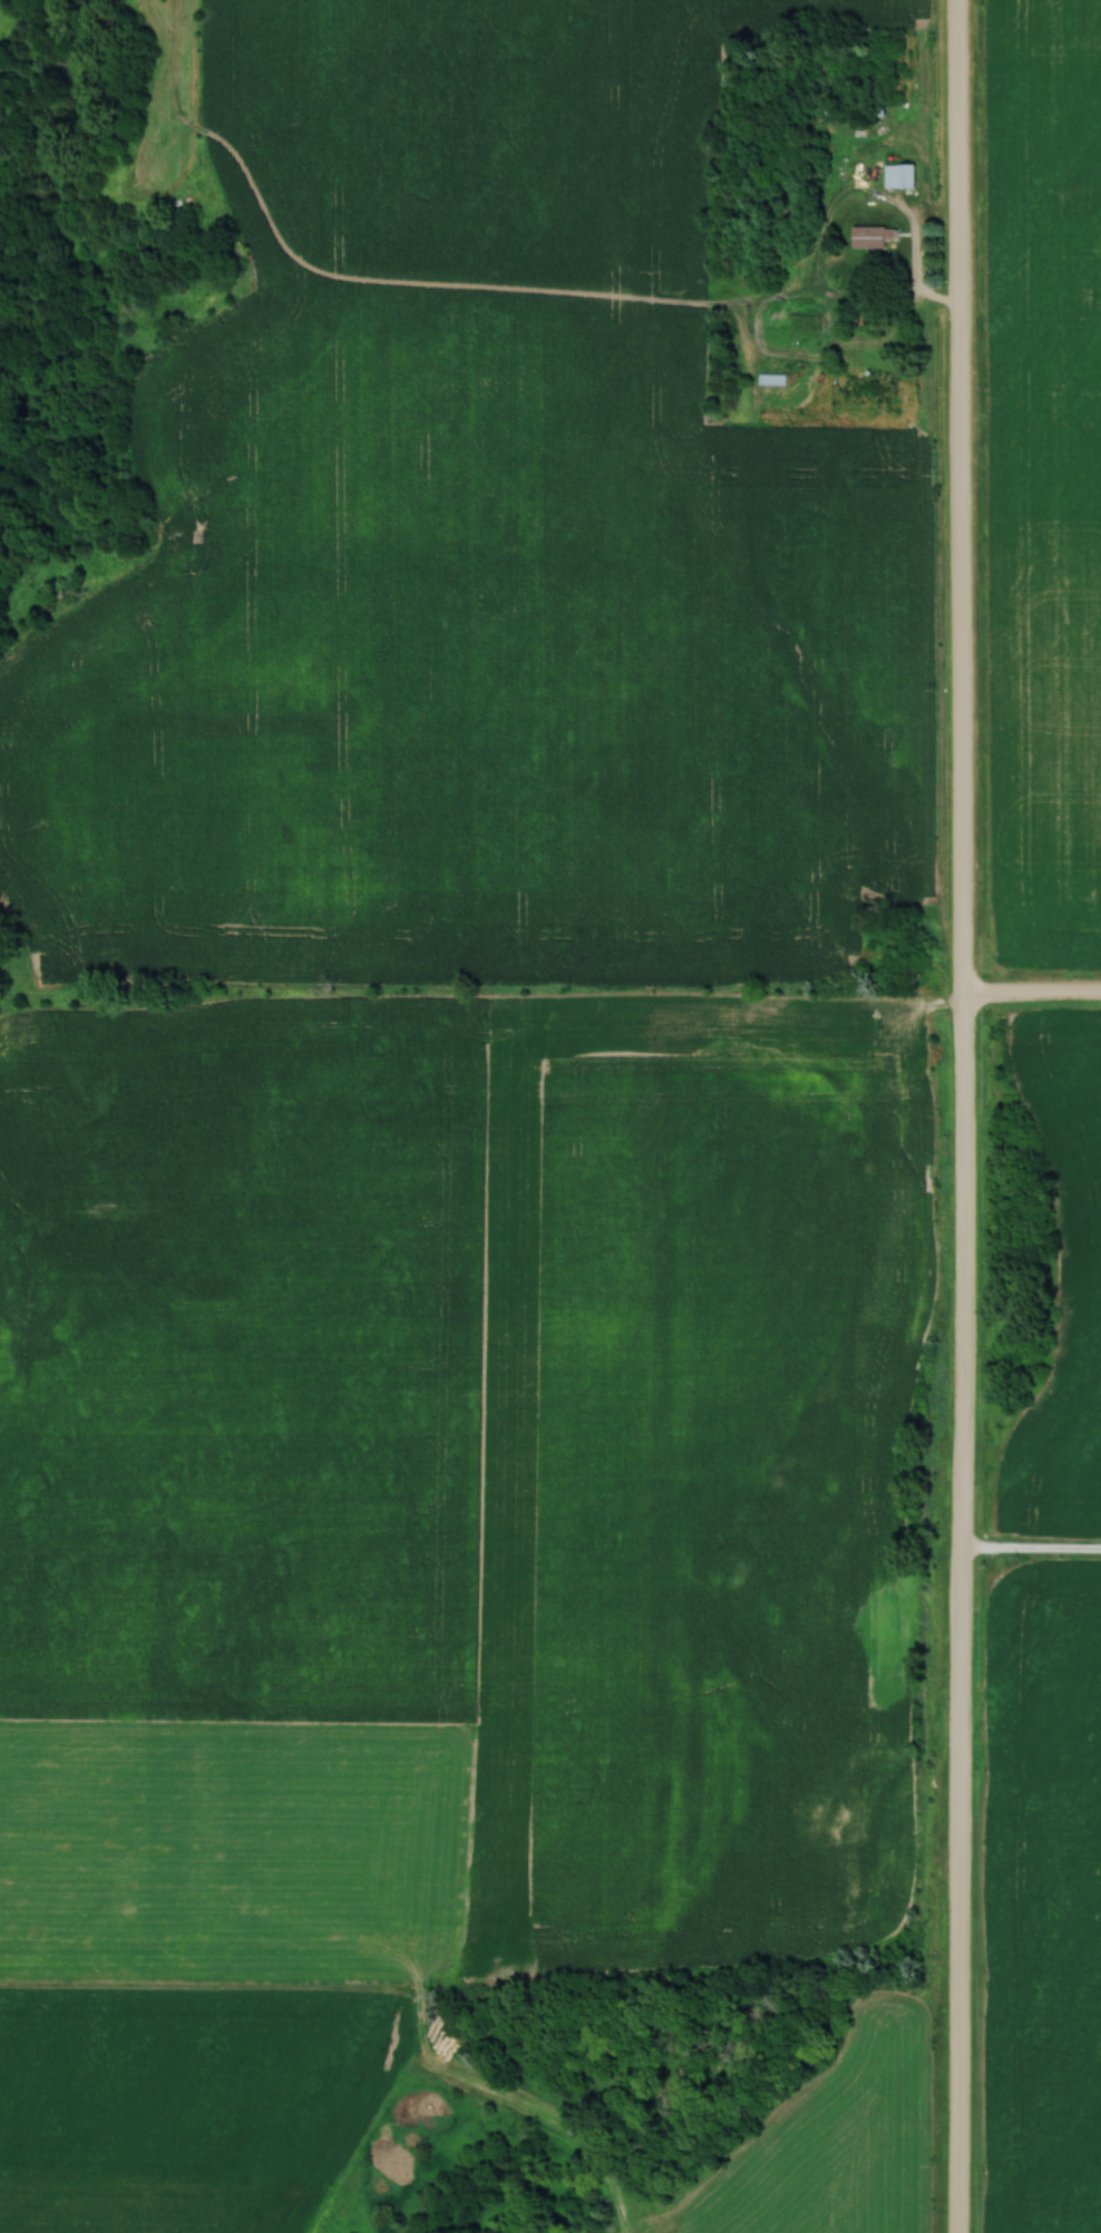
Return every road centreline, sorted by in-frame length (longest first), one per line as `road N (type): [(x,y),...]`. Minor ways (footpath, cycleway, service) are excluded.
road 1 (tertiary): [(954,2232),(953,0)]
road 2 (residential): [(1100,995),(958,994)]

